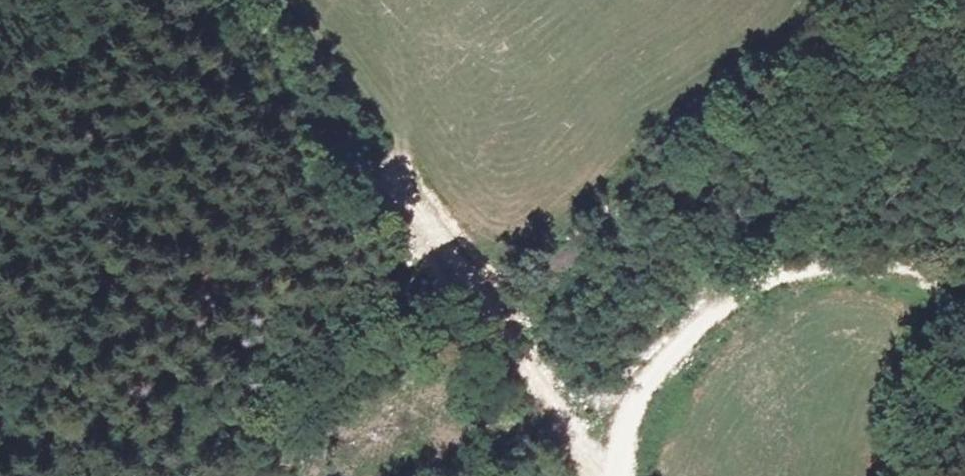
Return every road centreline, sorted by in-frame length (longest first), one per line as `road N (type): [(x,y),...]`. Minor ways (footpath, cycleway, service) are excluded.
road 1 (track): [(247,0),(403,233),(523,351),(637,412)]
road 2 (track): [(0,439),(76,321),(132,0)]
road 3 (track): [(706,317),(659,60)]

